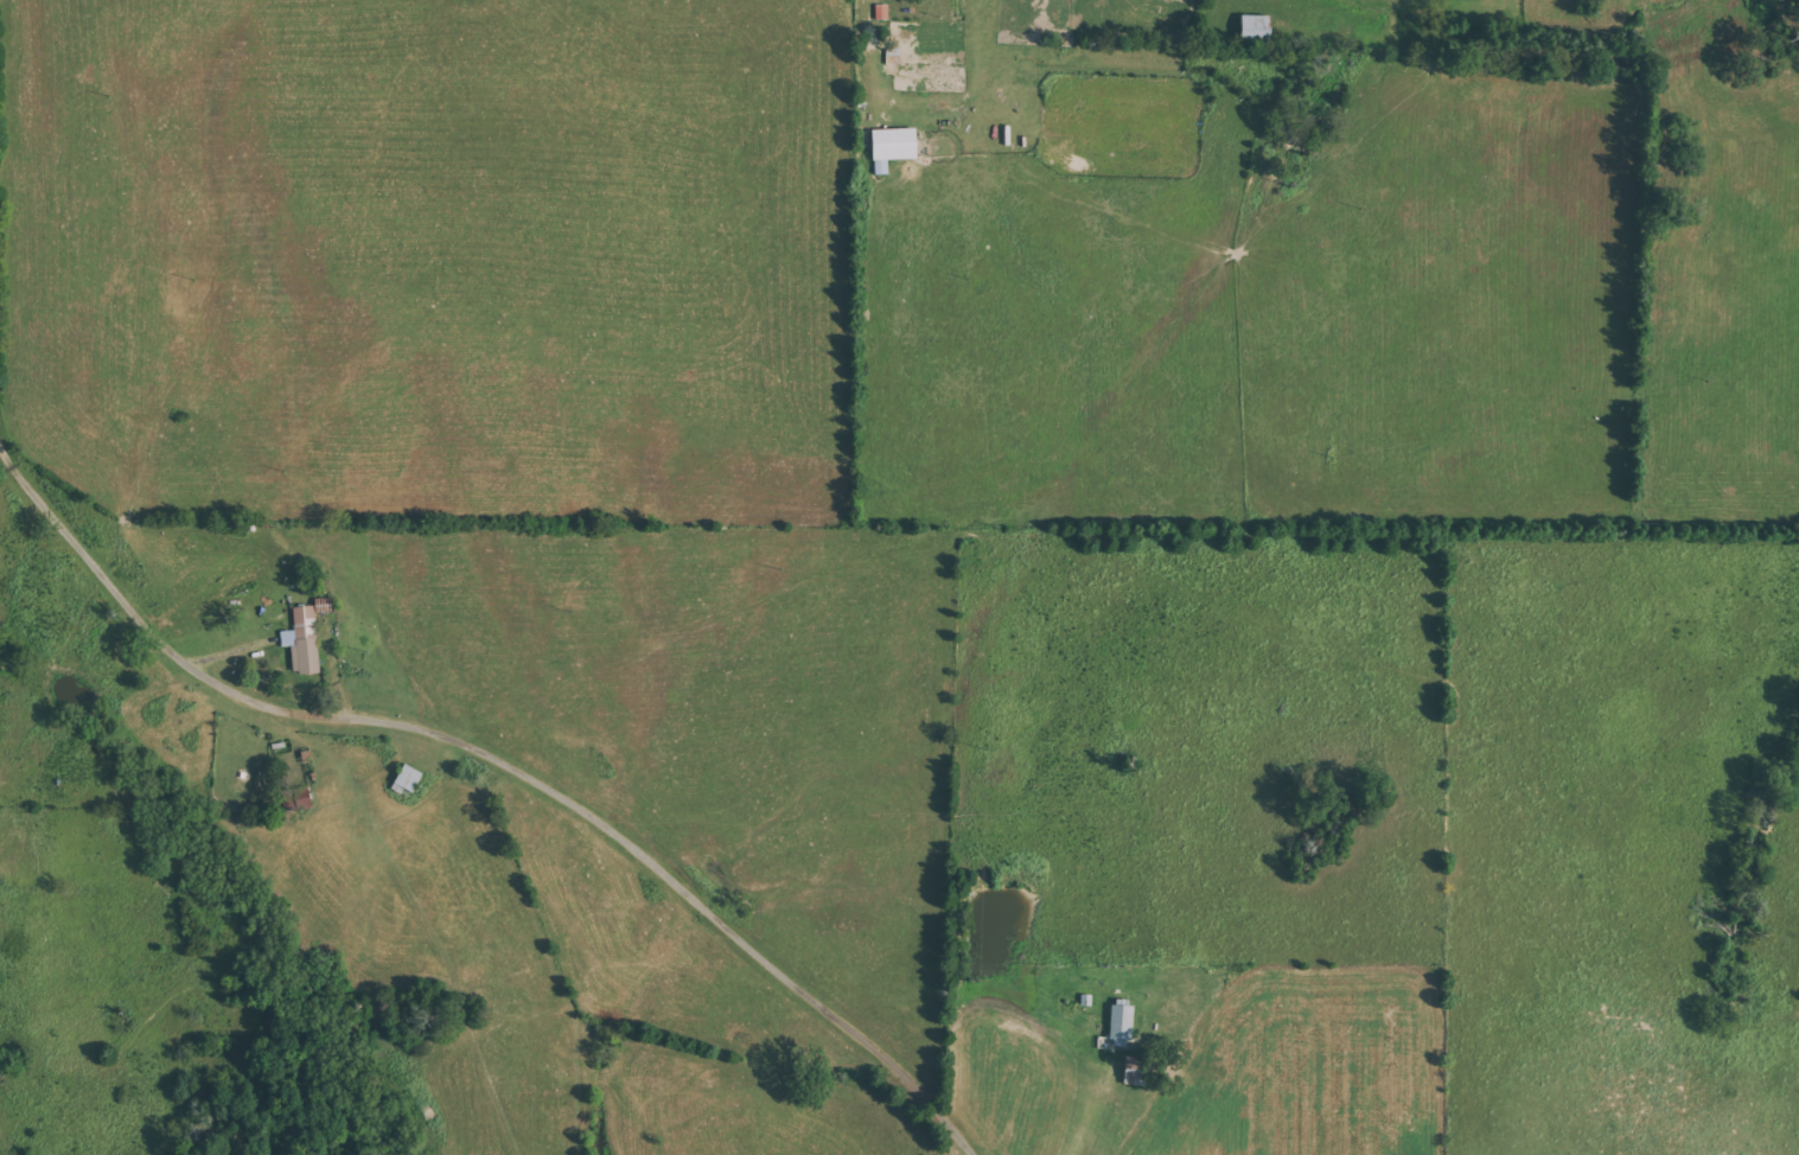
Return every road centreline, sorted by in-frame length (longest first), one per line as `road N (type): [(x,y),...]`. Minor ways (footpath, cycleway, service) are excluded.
road 1 (residential): [(976,1154),(906,1072),(642,853),(543,786),(530,767),(429,733),(308,723),(225,690),(138,614),(55,518),(0,436)]

